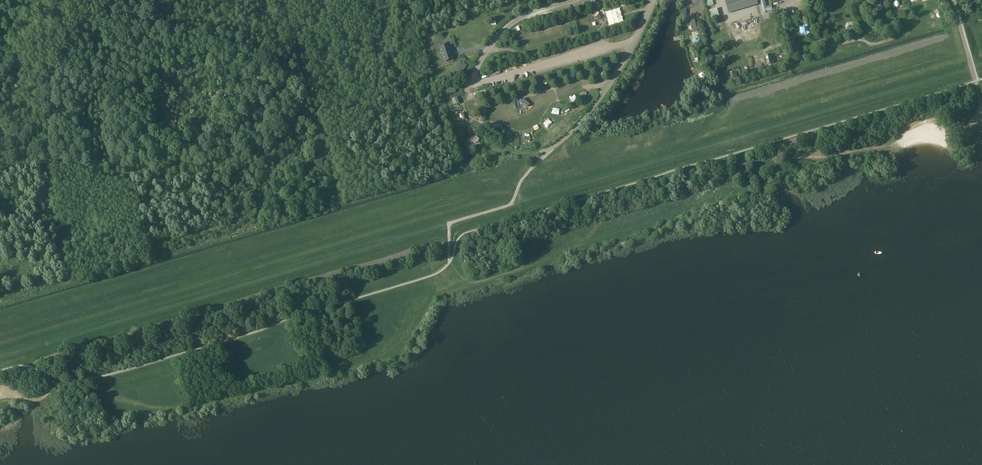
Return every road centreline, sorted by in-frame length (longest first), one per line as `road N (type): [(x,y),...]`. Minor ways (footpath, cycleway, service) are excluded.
road 1 (unclassified): [(550,149),(602,95),(653,0)]
road 2 (unclassified): [(469,84),(509,26),(574,0)]
road 3 (track): [(952,0),(979,97),(978,135)]

